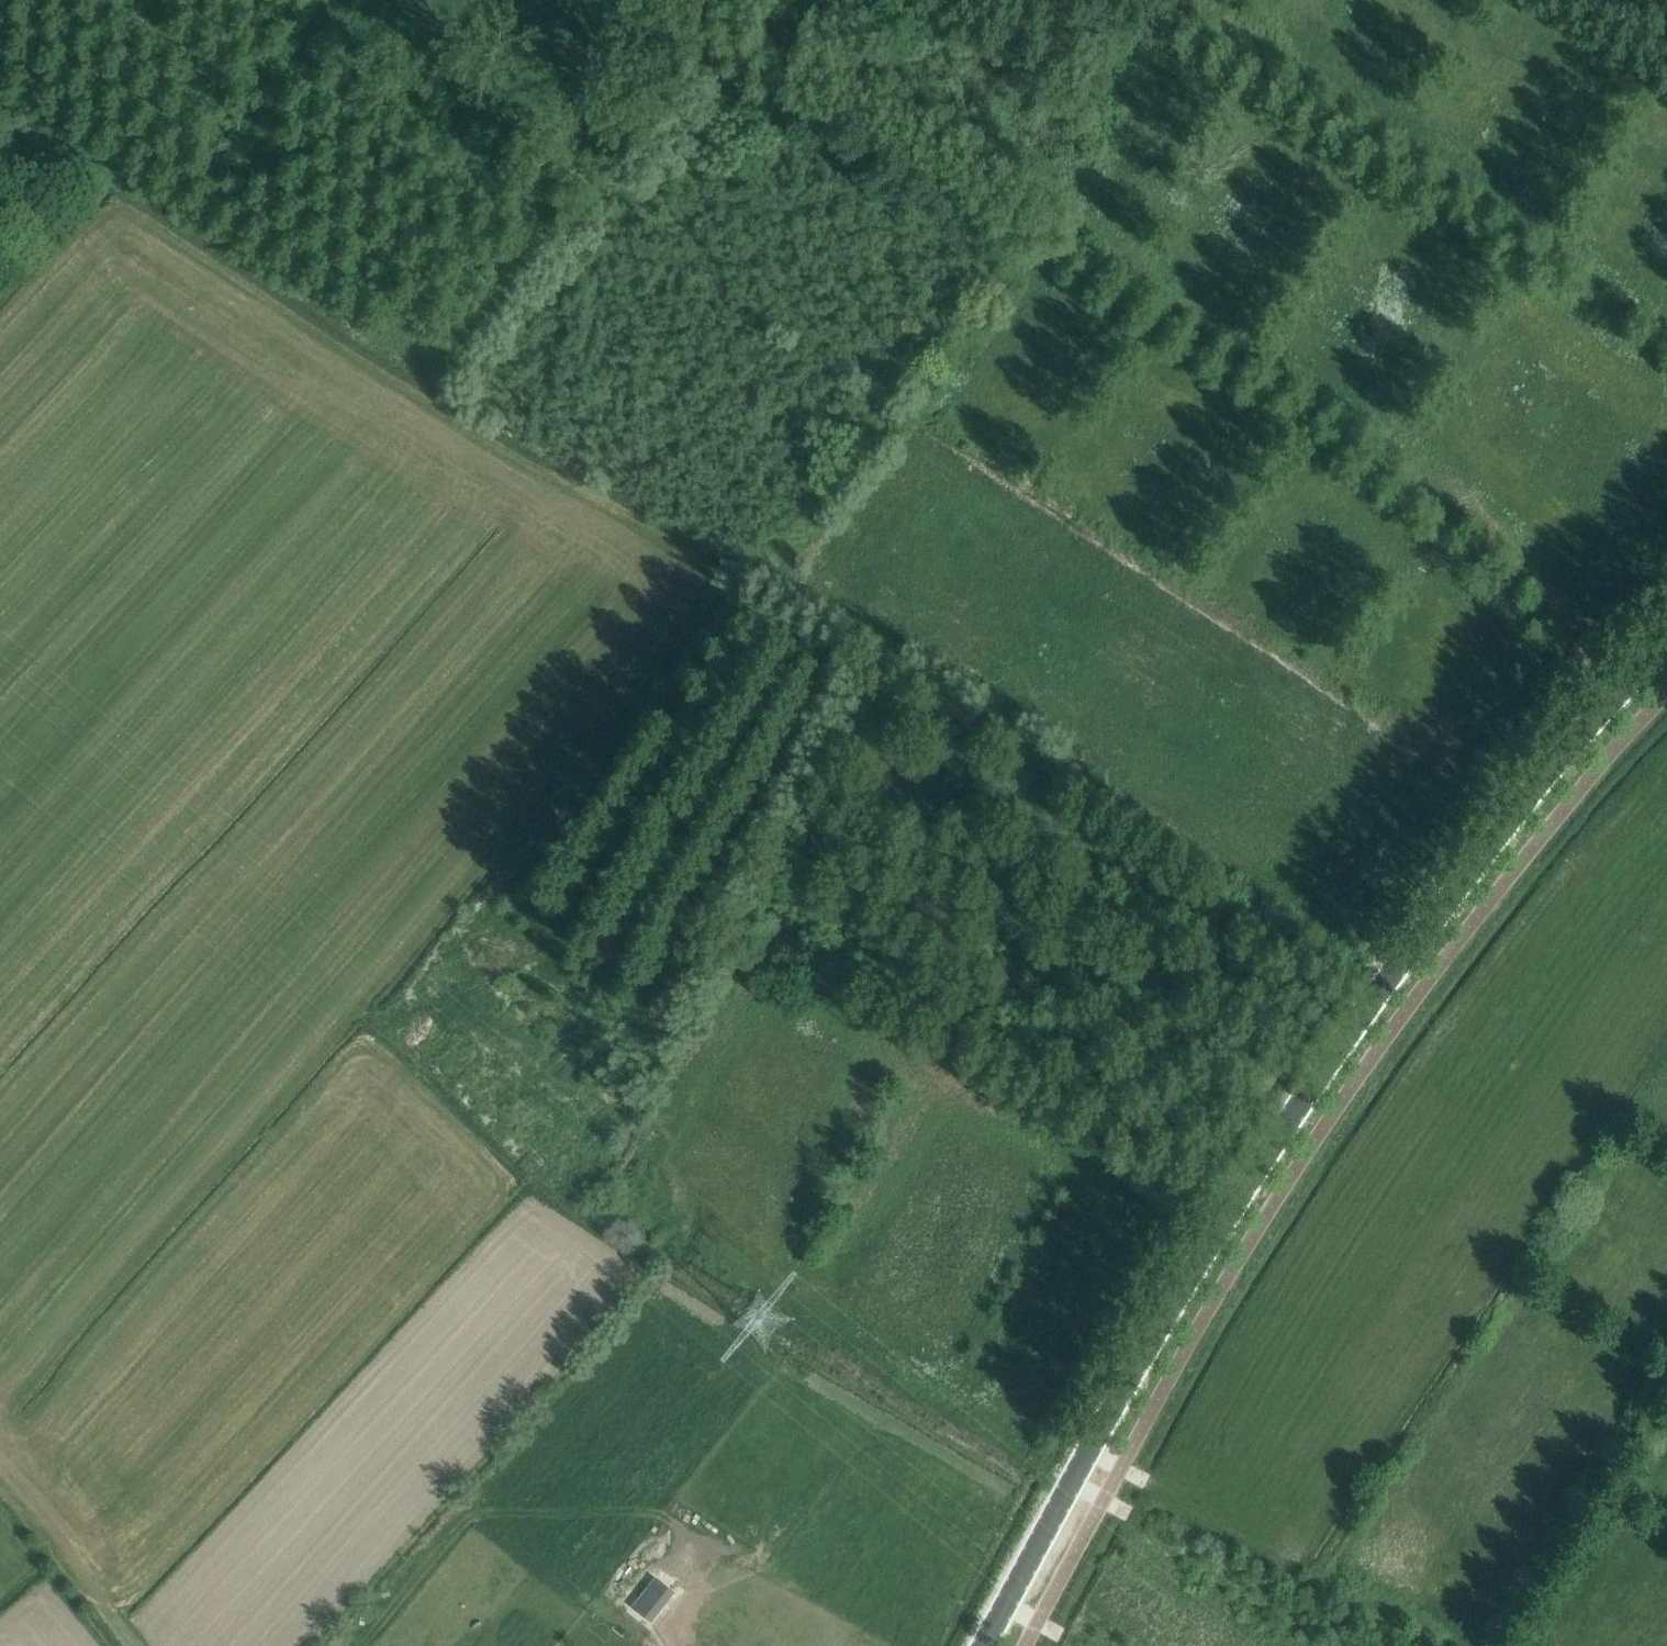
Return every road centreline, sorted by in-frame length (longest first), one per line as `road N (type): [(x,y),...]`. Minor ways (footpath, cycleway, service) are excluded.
road 1 (tertiary): [(981,1645),(1158,1330),(1341,1042),(1471,862),(1613,699),(1666,650)]

